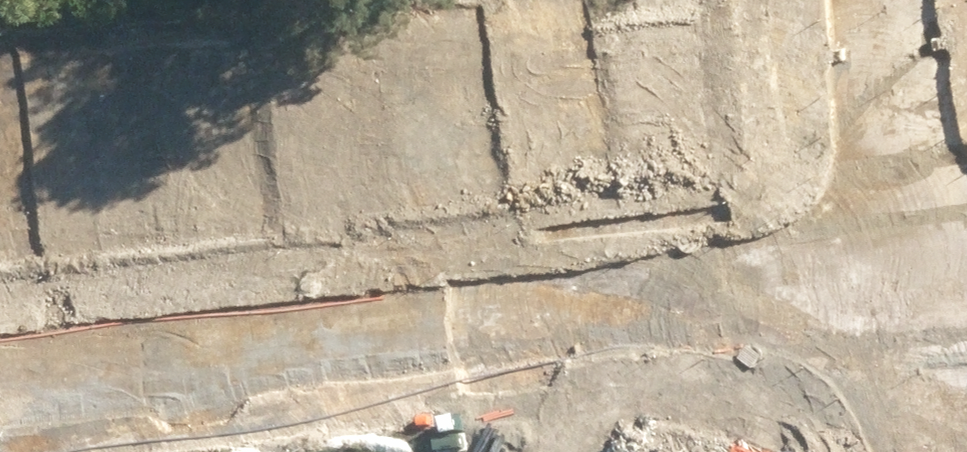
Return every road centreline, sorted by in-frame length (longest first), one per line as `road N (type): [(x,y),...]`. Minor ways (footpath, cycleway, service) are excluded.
road 1 (residential): [(372,340),(897,278)]
road 2 (residential): [(0,384),(372,340)]
road 3 (tertiary): [(867,0),(897,278)]
road 4 (tertiary): [(897,278),(917,451)]

